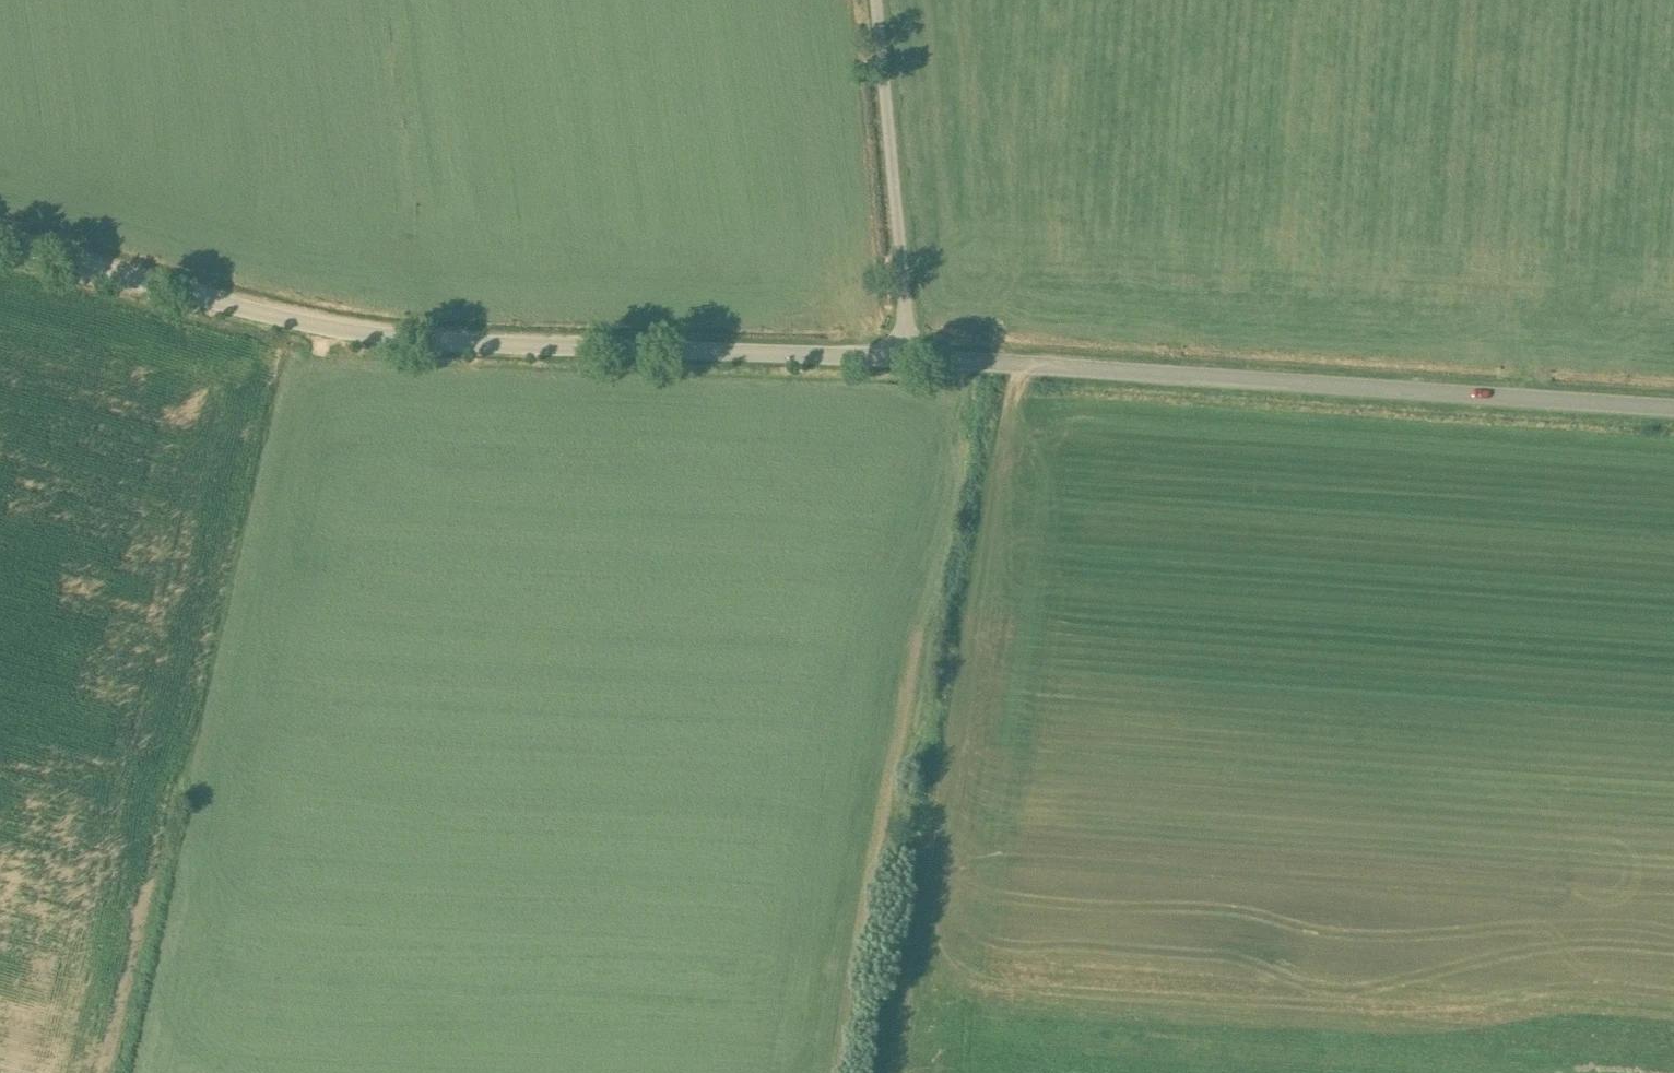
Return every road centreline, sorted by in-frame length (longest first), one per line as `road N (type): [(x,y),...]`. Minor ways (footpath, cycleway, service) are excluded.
road 1 (tertiary): [(912,360),(363,335),(0,242)]
road 2 (tertiary): [(1673,408),(912,360)]
road 3 (unclassified): [(912,360),(878,0)]

